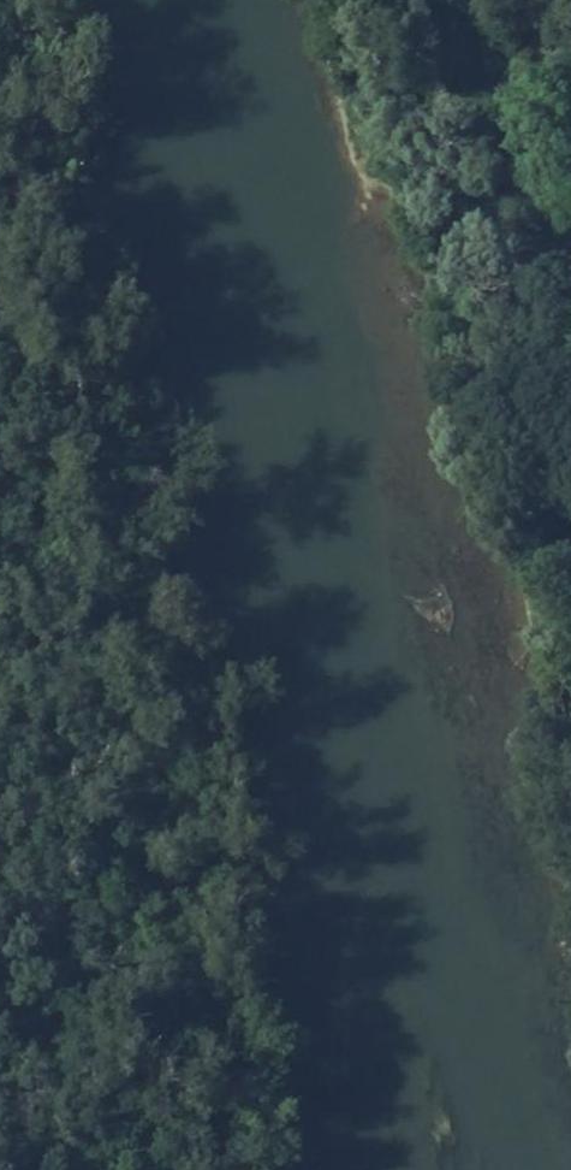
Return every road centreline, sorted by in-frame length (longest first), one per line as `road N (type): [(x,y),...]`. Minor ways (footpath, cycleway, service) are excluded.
road 1 (unclassified): [(570,138),(527,0)]

